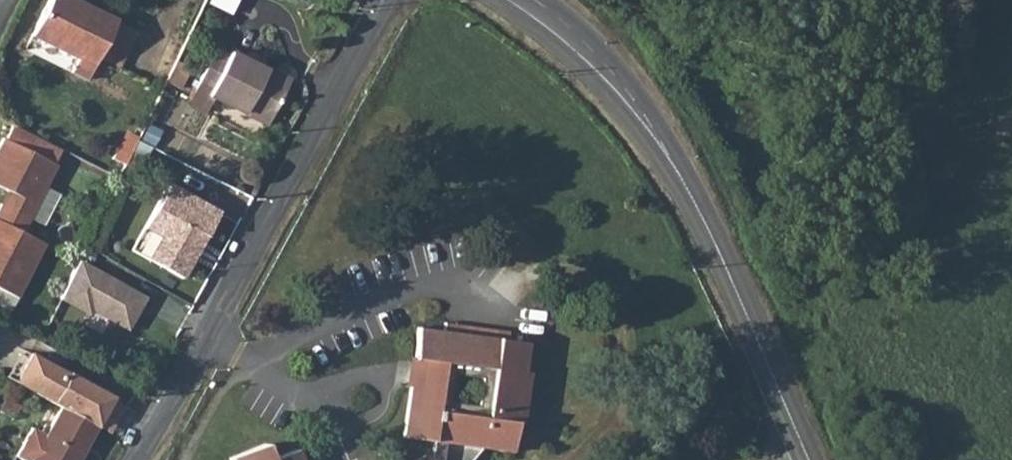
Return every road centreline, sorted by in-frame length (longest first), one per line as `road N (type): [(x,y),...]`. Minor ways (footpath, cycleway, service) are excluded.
road 1 (tertiary): [(806,459),(737,292),(659,146),(611,81),(518,0)]
road 2 (residential): [(387,0),(135,459)]

